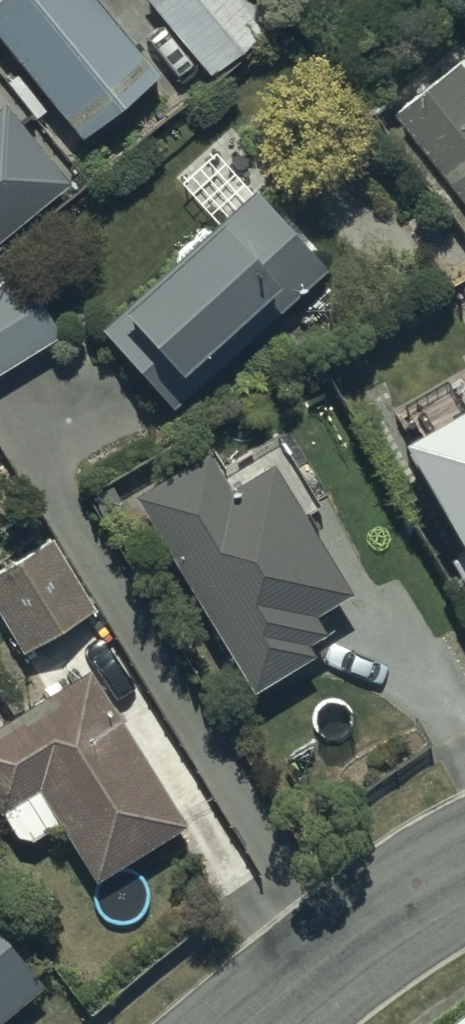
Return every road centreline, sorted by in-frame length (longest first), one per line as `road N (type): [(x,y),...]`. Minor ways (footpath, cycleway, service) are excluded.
road 1 (residential): [(464,883),(399,912),(263,1023)]

